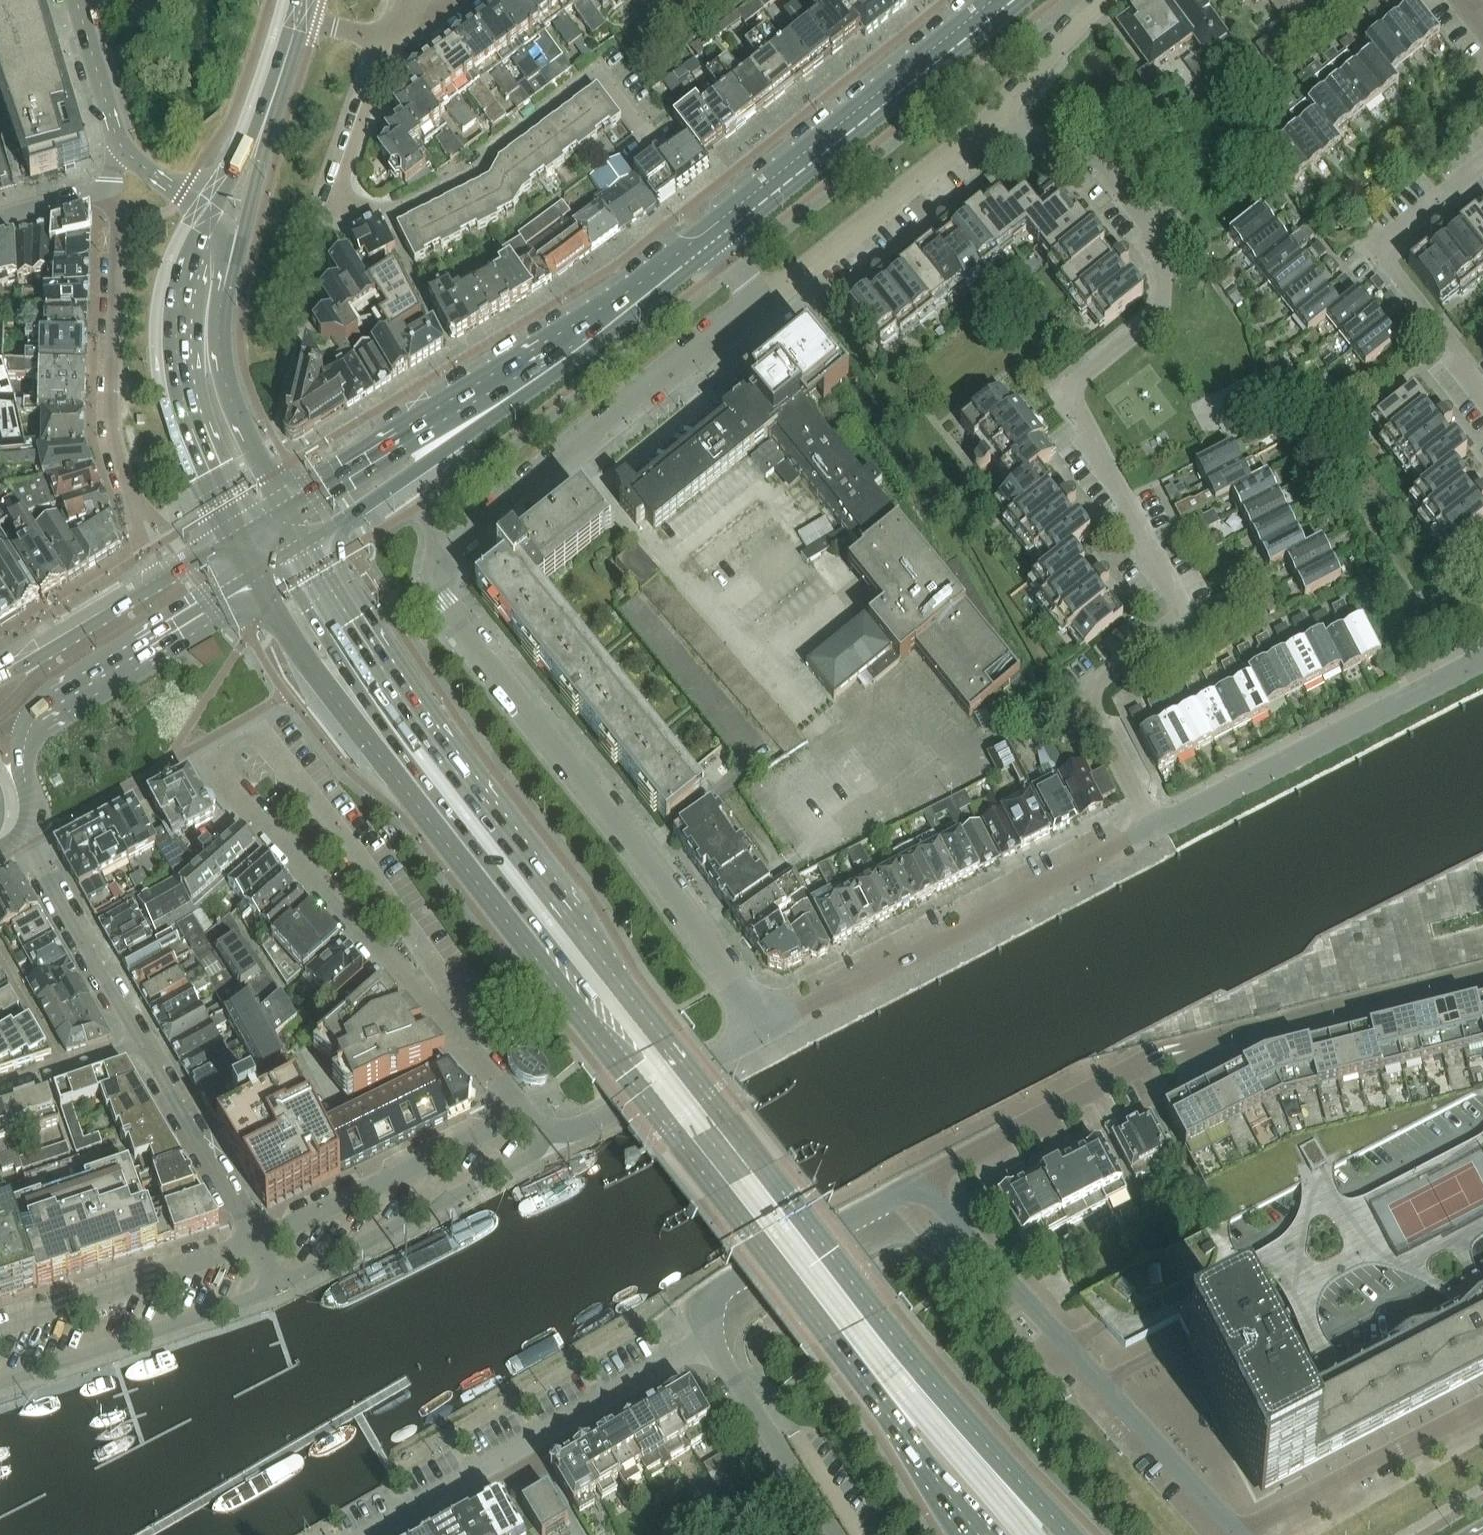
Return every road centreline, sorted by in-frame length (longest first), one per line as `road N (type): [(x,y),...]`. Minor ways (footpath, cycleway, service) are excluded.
road 1 (secondary): [(1067,1534),(935,1388),(437,748),(309,541)]
road 2 (secondary): [(257,573),(283,628),(334,698),(977,1534)]
road 3 (residential): [(1153,828),(1090,699),(1094,683),(1183,614),(1076,401),(1075,380),(1156,316),(1164,271),(1155,232),(1095,156),(1029,146),(1002,114)]
road 4 (residential): [(769,1025),(442,602),(437,585),(445,555)]
road 5 (residential): [(658,151),(597,69),(463,174),(401,208),(352,209),(337,194),(391,40)]
road 6 (secondary): [(309,541),(533,387),(718,246)]
road 7 (secondary): [(709,235),(603,316),(291,505)]
road 8 (residential): [(919,1183),(1240,1532)]
road 9 (residential): [(525,1113),(210,764)]
road 10 (residential): [(769,1025),(1153,828)]
road 11 (residential): [(761,302),(445,555)]
road 12 (residential): [(109,190),(109,426),(153,587)]
road 13 (secondary): [(718,246),(1031,0)]
road 14 (residential): [(366,1534),(711,1340)]
road 15 (tertiary): [(21,829),(18,743),(37,709),(257,573)]
road 16 (secondary): [(1002,0),(709,235)]
road 17 (residential): [(1153,828),(1482,659)]
road 18 (secondary): [(211,212),(186,261),(176,353),(186,414),(240,535)]
road 19 (residential): [(1482,163),(1382,243),(1388,263),(1482,389)]
road 20 (residential): [(1002,114),(761,302)]
road 21 (residential): [(525,1113),(254,1242)]
road 22 (residential): [(711,1340),(706,1315),(731,1281),(919,1183)]
road 23 (residential): [(919,1183),(1166,1052)]
road 24 (residential): [(1240,1532),(1482,1406)]
road 25 (residential): [(254,1242),(0,1328)]
road 26 (secondary): [(291,505),(246,422),(230,370),(226,317),(237,256)]
road 27 (residential): [(542,1127),(593,1124),(769,1025)]
road 28 (residential): [(144,1047),(21,829)]
road 29 (residential): [(834,1534),(711,1340)]
road 30 (residential): [(254,1242),(144,1047)]
road 31 (tertiary): [(153,587),(0,678)]
road 32 (tertiary): [(125,149),(77,0)]
road 33 (secondary): [(237,256),(270,105)]
road 34 (residential): [(1103,0),(1002,114)]
road 35 (residential): [(144,1047),(0,1092)]
road 36 (secondary): [(270,105),(211,212)]

